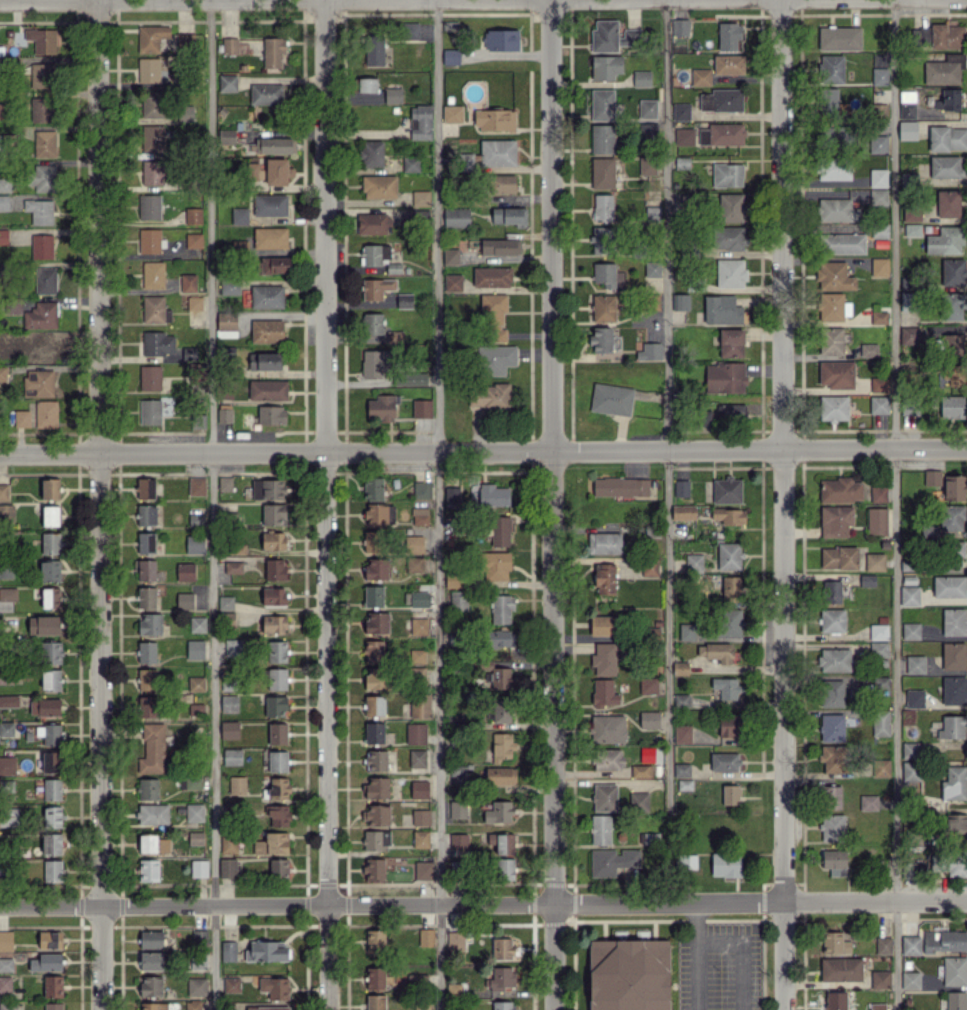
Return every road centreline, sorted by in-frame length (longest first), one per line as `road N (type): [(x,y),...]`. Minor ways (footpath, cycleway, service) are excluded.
road 1 (residential): [(97,0),(104,1009)]
road 2 (residential): [(326,0),(329,1009)]
road 3 (residential): [(552,0),(554,1009)]
road 4 (residential): [(0,451),(966,446)]
road 5 (residential): [(780,0),(782,901)]
road 6 (residential): [(0,906),(782,901)]
road 7 (residential): [(782,901),(966,900)]

